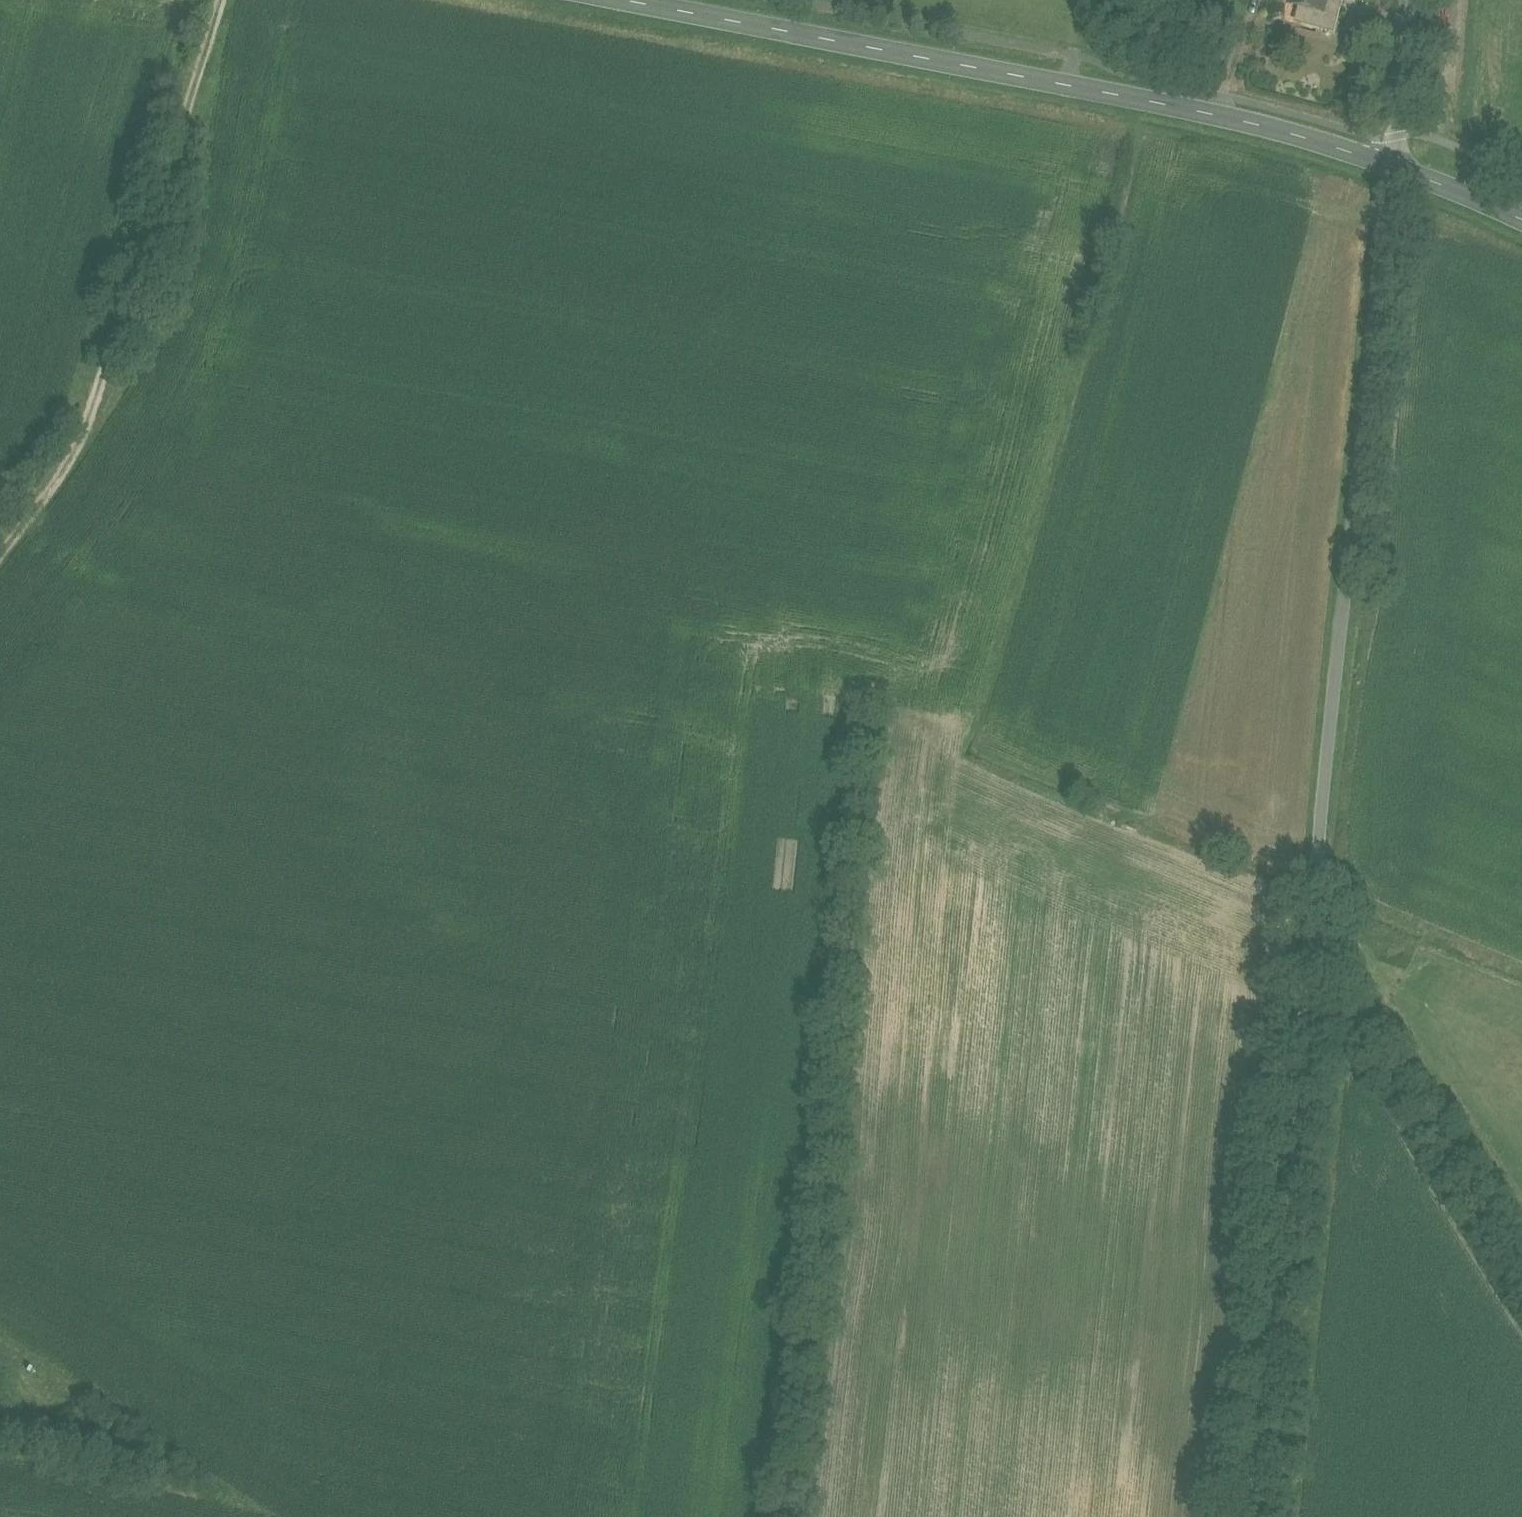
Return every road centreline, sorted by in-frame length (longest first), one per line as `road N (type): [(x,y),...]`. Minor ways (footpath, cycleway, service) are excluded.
road 1 (unclassified): [(1398,165),(1258,1516)]
road 2 (tertiary): [(1398,165),(1171,102),(637,0)]
road 3 (track): [(223,0),(82,441),(0,558)]
road 4 (track): [(1318,911),(1521,1231)]
road 5 (residential): [(1398,165),(1419,0)]
road 6 (tertiary): [(1521,218),(1398,165)]

